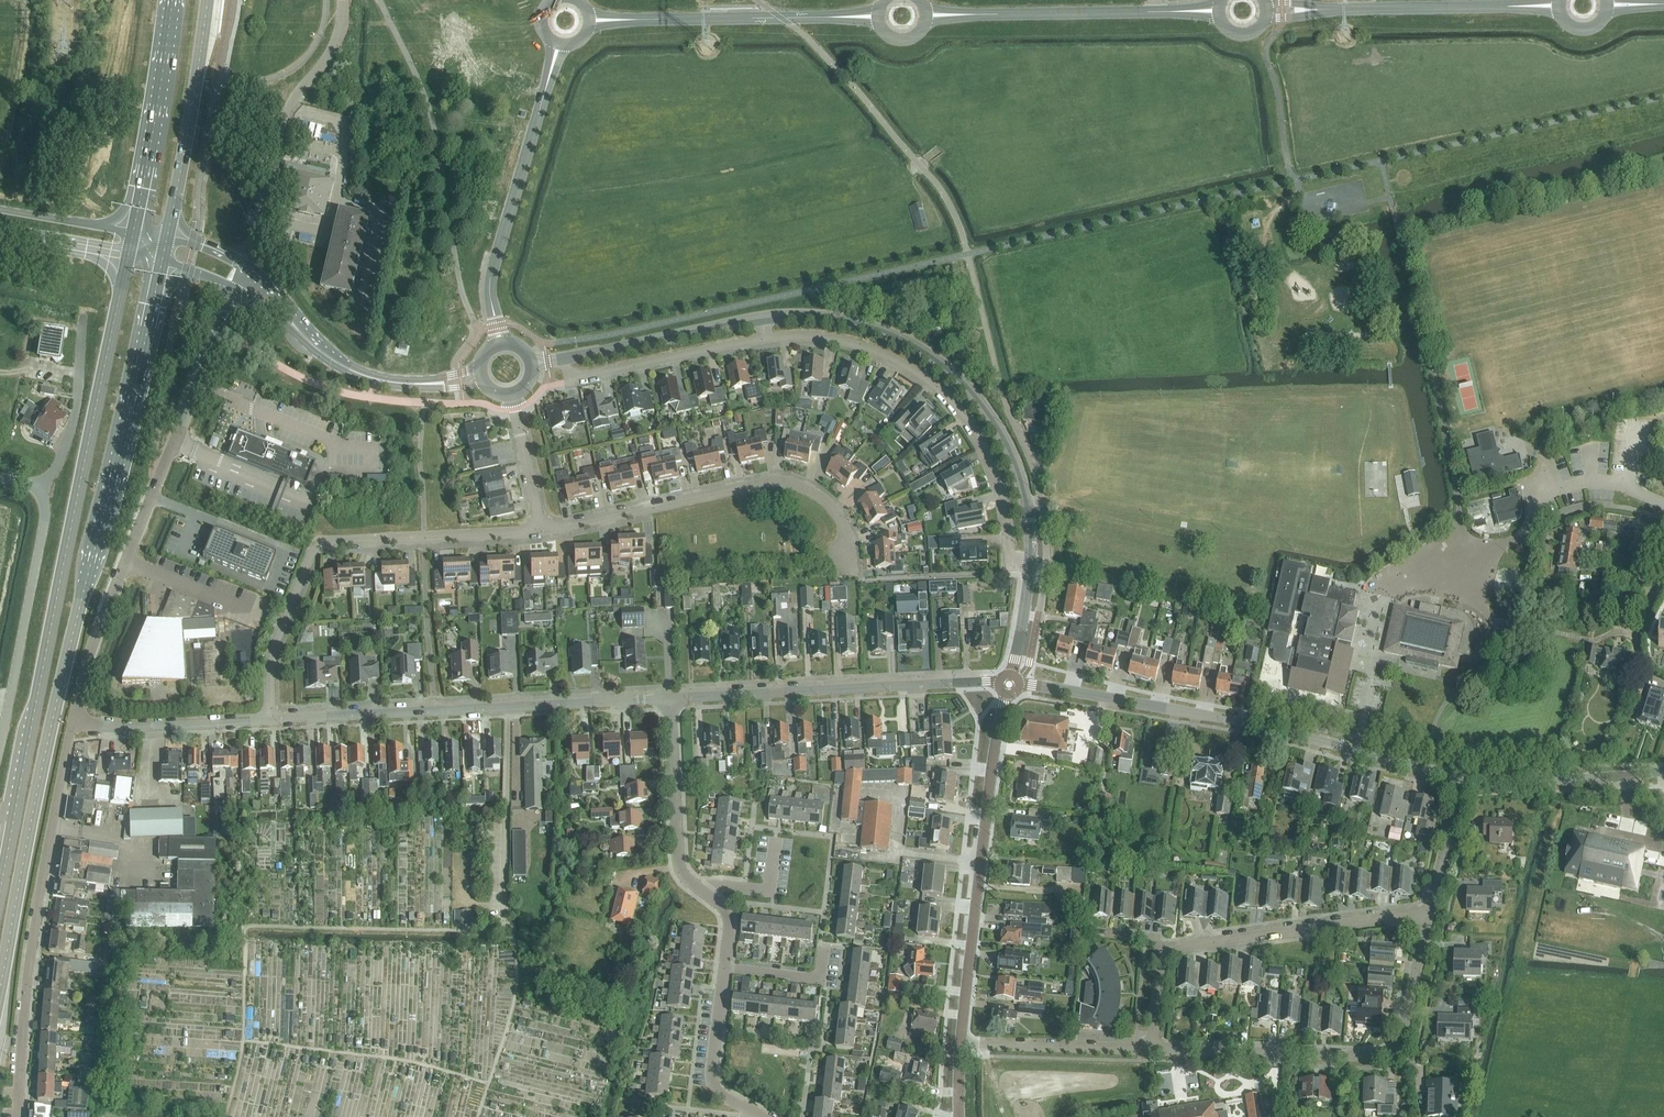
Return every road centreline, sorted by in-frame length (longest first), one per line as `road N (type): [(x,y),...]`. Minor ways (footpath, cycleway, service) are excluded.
road 1 (primary): [(0,989),(60,687),(162,262)]
road 2 (primary): [(128,256),(0,892)]
road 3 (tertiary): [(1461,778),(1261,726),(1009,684)]
road 4 (track): [(225,1116),(243,1040),(246,927),(514,930)]
road 5 (tertiary): [(1031,569),(1015,463),(989,415),(953,373),(862,324),(761,318)]
road 6 (unclassified): [(73,723),(91,648),(220,334)]
road 7 (residential): [(541,530),(317,545),(272,648),(270,719)]
road 8 (unclassified): [(270,719),(669,699)]
road 9 (residential): [(18,1116),(30,961),(73,723)]
road 10 (residential): [(1152,1049),(1396,1057),(1430,912)]
road 11 (residential): [(765,339),(859,345),(945,396),(993,467),(1012,564)]
road 12 (residential): [(960,1043),(1009,684)]
road 13 (residential): [(849,560),(836,510),(781,481),(541,530)]
road 14 (unclassified): [(669,699),(1009,684)]
road 15 (unclassified): [(242,268),(291,105),(338,37),(343,0)]
road 16 (residential): [(1164,951),(1430,912)]
road 17 (track): [(243,1040),(403,1060),(489,1083)]
road 18 (primary): [(167,239),(207,0)]
road 19 (tertiary): [(268,310),(331,364),(366,380),(486,385)]
road 20 (primary): [(172,0),(133,233)]
road 21 (tertiary): [(481,369),(404,380),(355,369),(306,335),(279,299)]
road 22 (unclassified): [(8,707),(45,516),(43,486)]
road 23 (residential): [(707,894),(679,865),(669,699)]
road 24 (tertiary): [(761,318),(562,359)]
road 25 (tertiary): [(1663,771),(1511,784),(1461,778)]
road 26 (unclassified): [(73,723),(270,719)]
road 27 (tertiary): [(490,291),(542,102)]
road 28 (residential): [(960,1043),(1152,1049)]
road 29 (track): [(478,1116),(516,990),(514,930)]
road 30 (residential): [(581,377),(765,339)]
road 31 (residential): [(43,486),(77,408),(82,315)]
road 32 (residential): [(764,1116),(722,1095),(712,1079),(724,969)]
road 33 (tertiary): [(1325,10),(1500,7)]
road 34 (tertiary): [(662,20),(817,17)]
road 35 (tertiary): [(999,14),(1141,12)]
road 36 (residential): [(541,530),(511,394)]
road 37 (residential): [(1430,912),(1461,778)]
road 38 (tertiary): [(133,233),(0,209)]
road 39 (tertiary): [(0,234),(128,256)]
road 40 (residential): [(724,969),(820,980),(824,951)]

